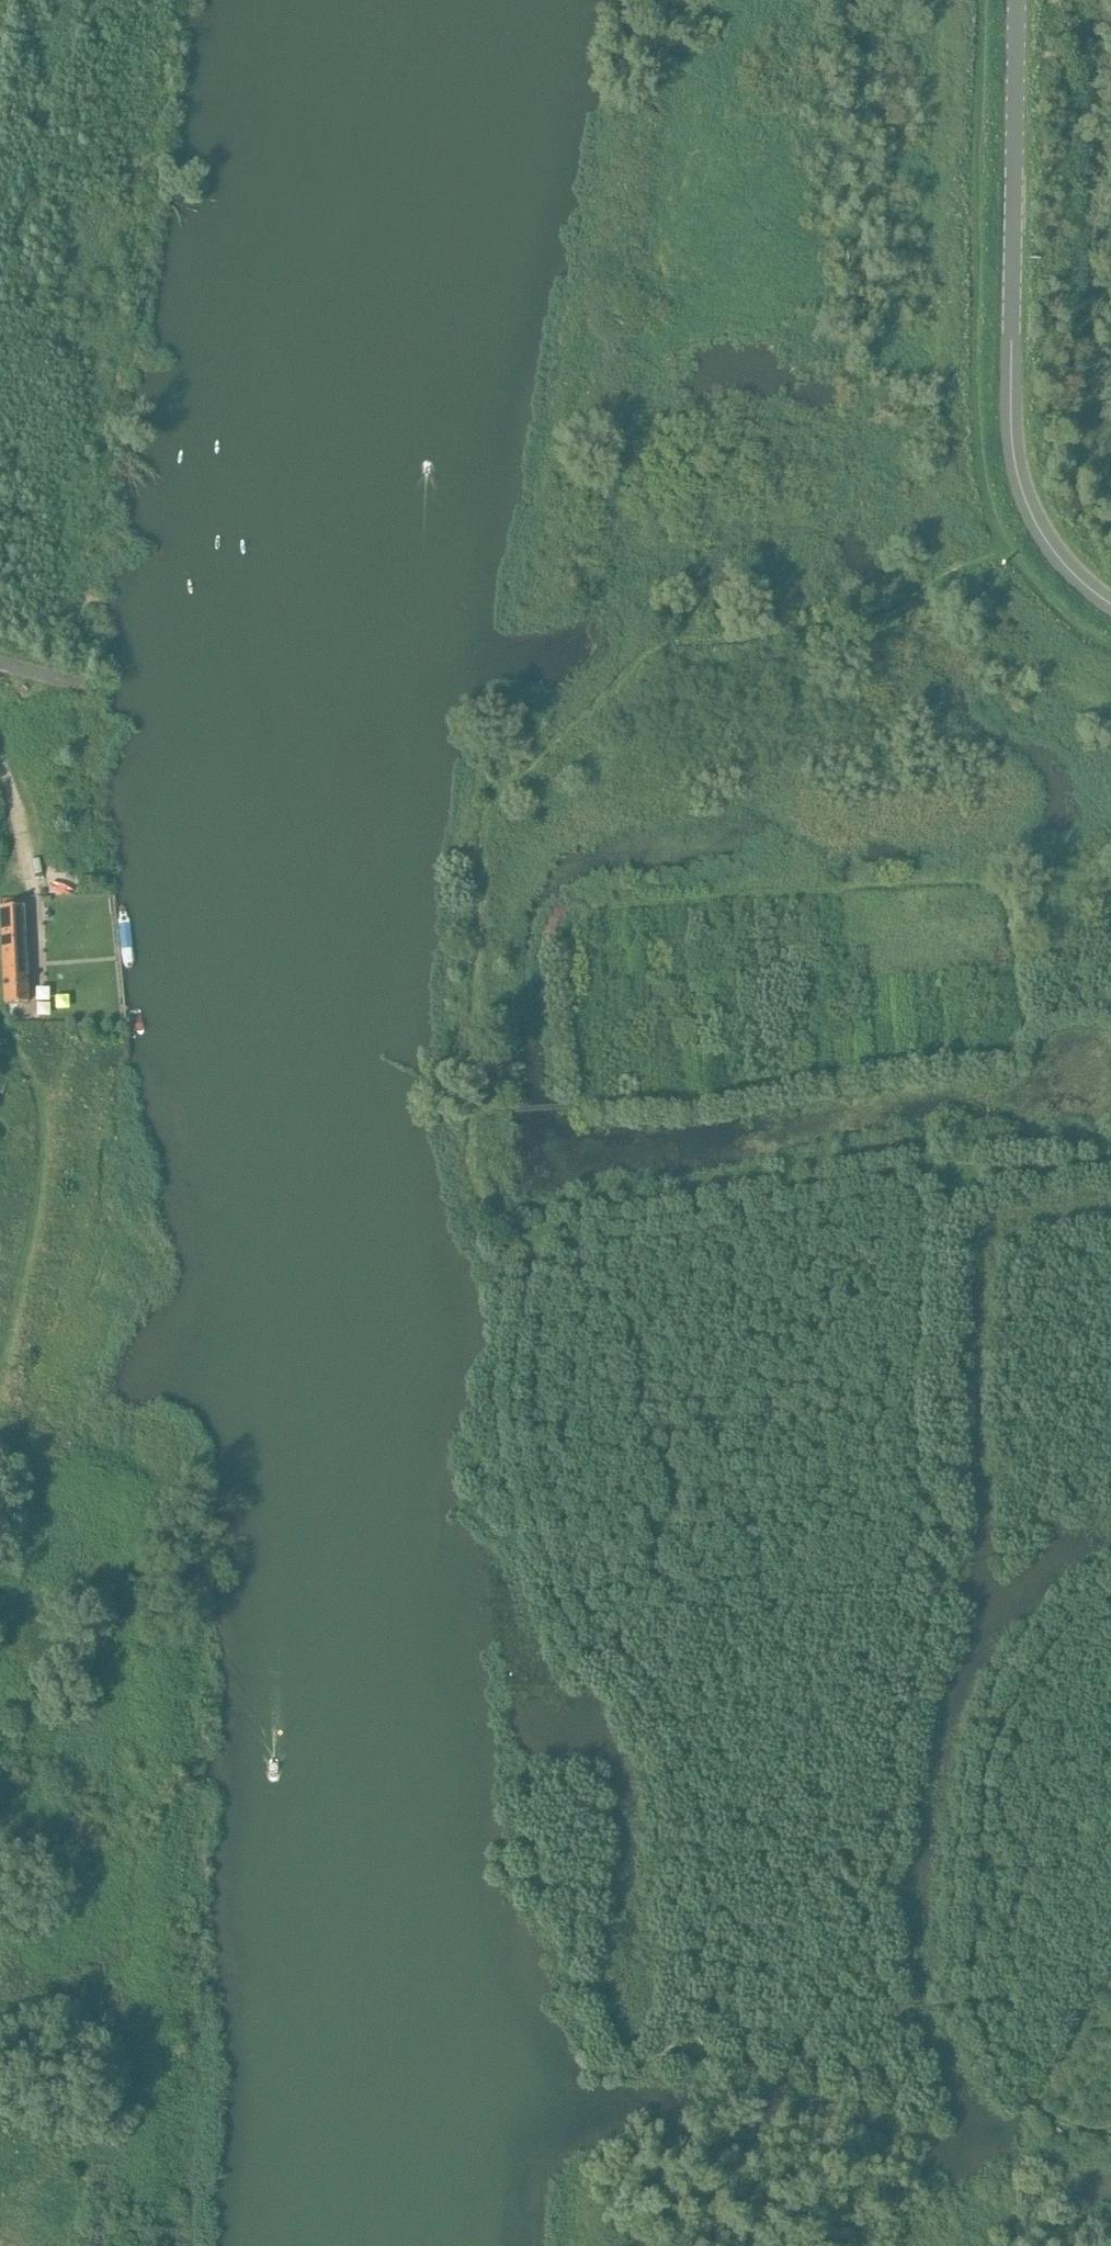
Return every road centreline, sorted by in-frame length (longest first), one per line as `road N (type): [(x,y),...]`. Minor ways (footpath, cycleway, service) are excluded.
road 1 (tertiary): [(1110,603),(1052,549),(1017,466),(1011,408),(1017,0)]
road 2 (track): [(0,1365),(38,1171)]

